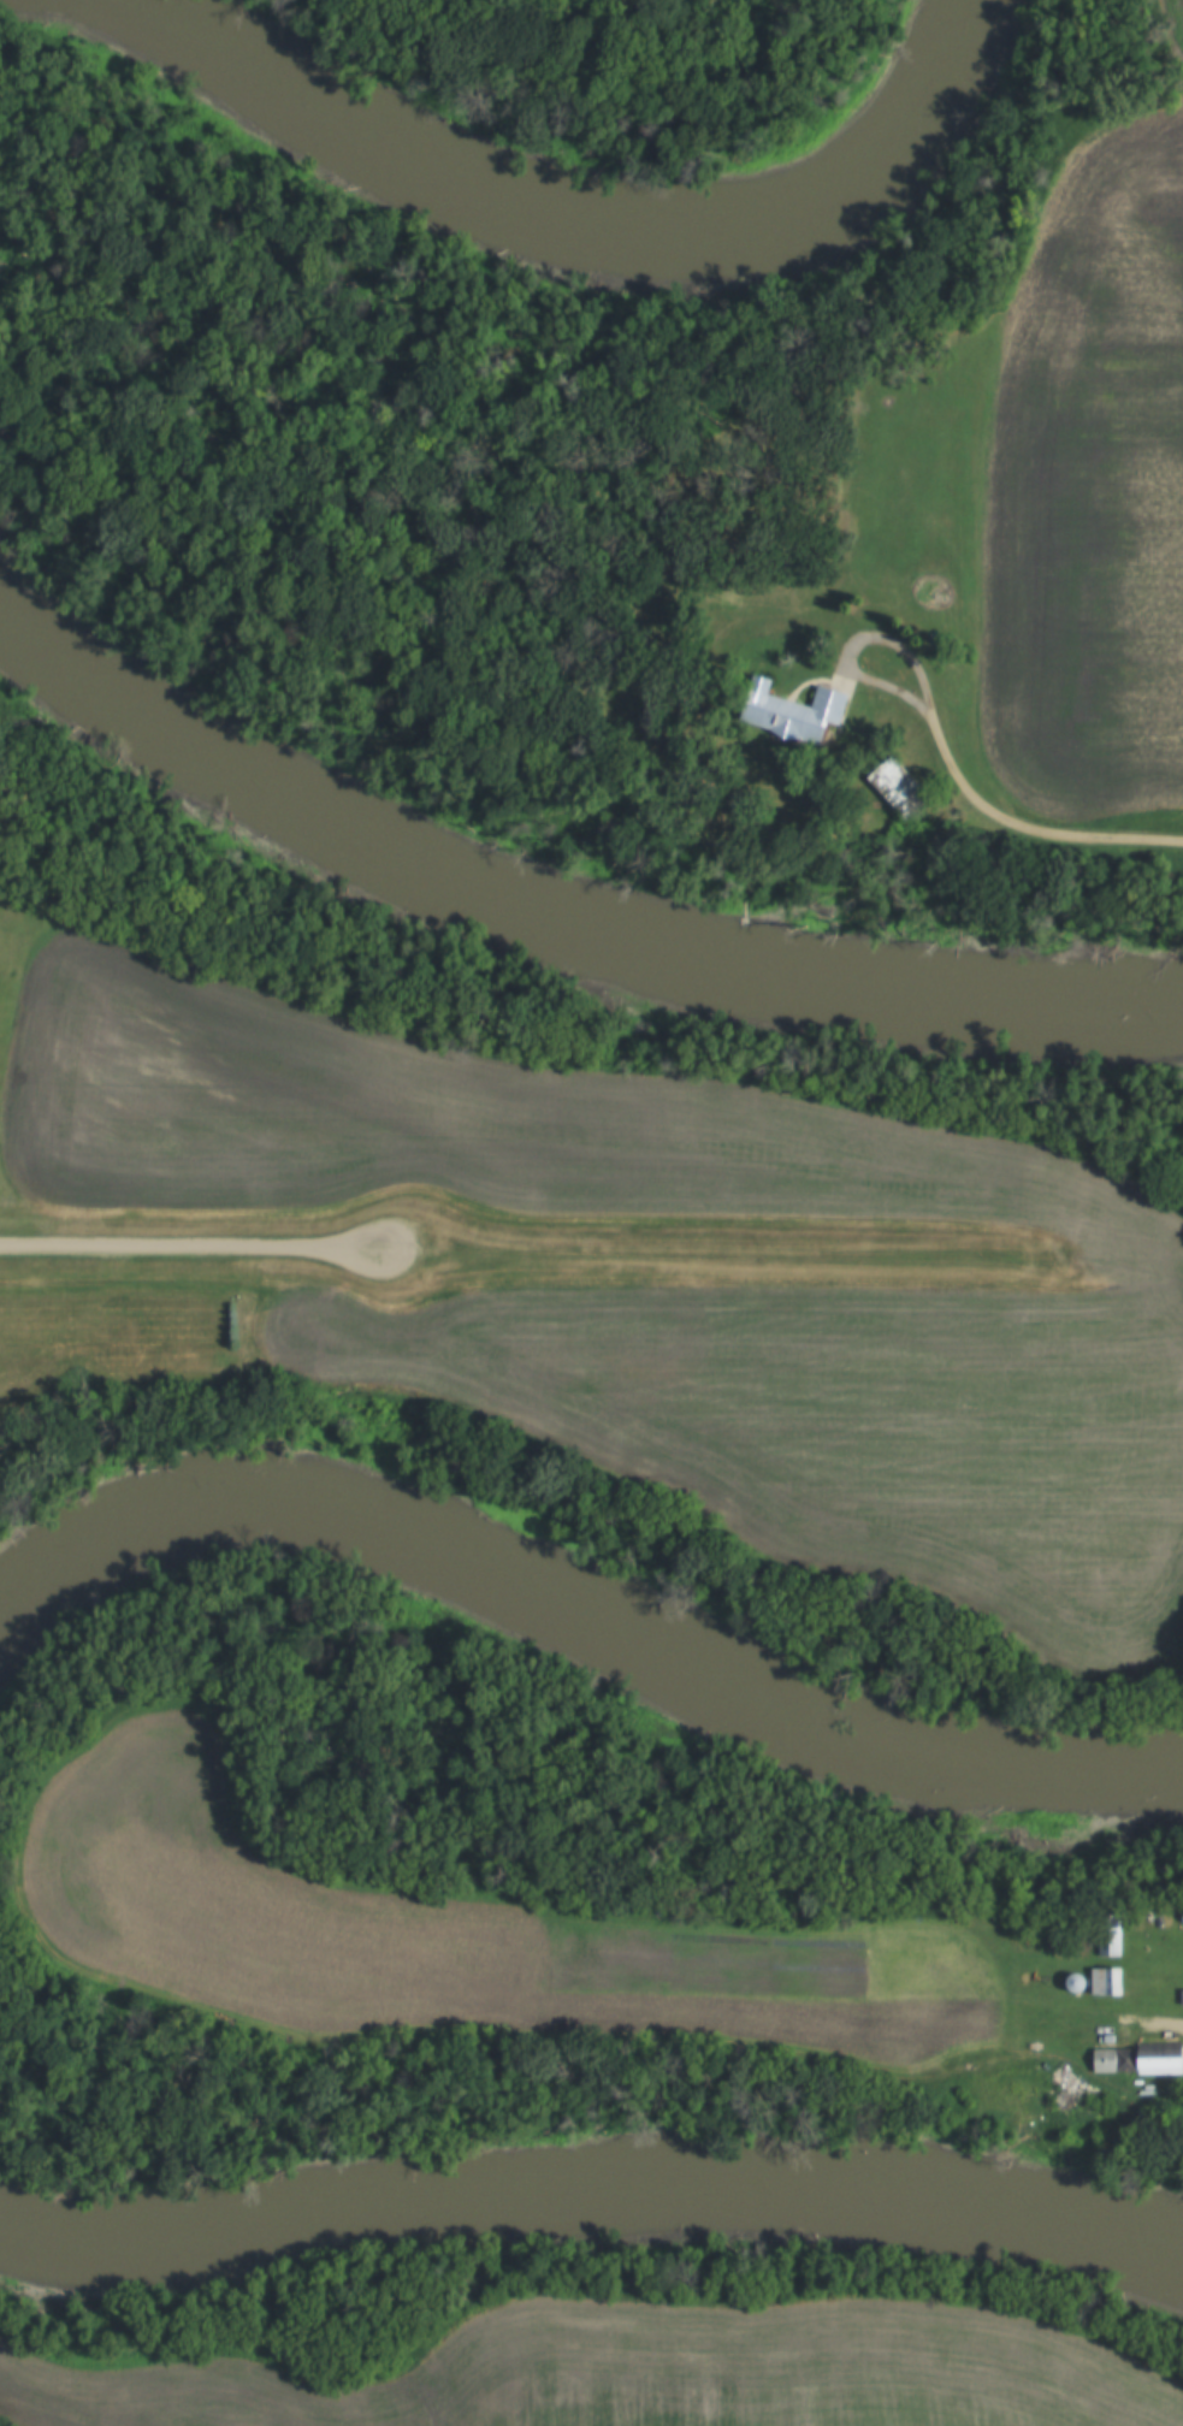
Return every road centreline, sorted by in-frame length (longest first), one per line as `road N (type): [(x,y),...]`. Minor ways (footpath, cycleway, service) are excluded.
road 1 (track): [(1182,1262),(386,1248)]
road 2 (residential): [(386,1248),(0,1245)]

